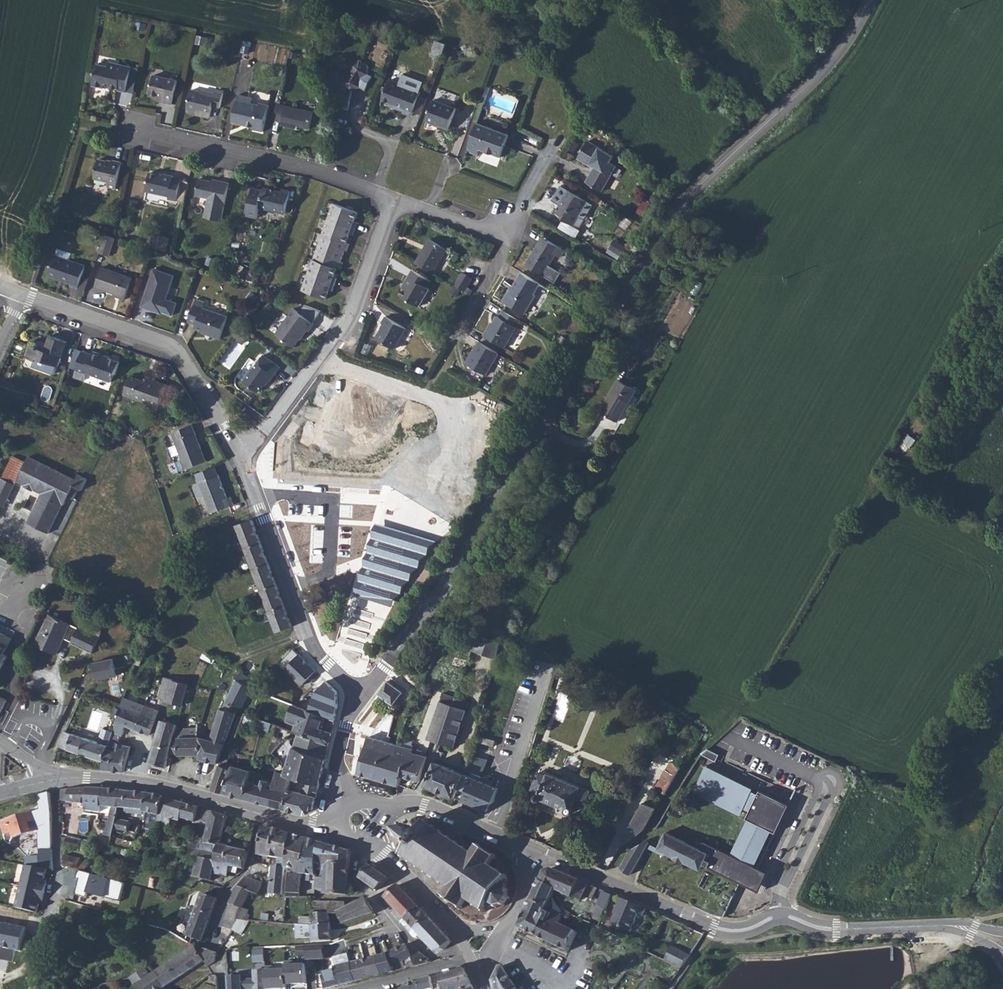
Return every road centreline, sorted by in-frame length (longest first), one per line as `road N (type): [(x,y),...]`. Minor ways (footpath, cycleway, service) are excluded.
road 1 (tertiary): [(362,701),(467,555),(605,307),(717,161),(809,83),(869,0)]
road 2 (secondary): [(542,854),(721,931),(744,932),(782,917),(824,930),(932,927),(1002,942)]
road 3 (residential): [(396,199),(354,309),(240,459)]
road 4 (residential): [(21,295),(176,351),(240,459)]
road 5 (residential): [(240,459),(312,651),(362,701)]
road 6 (residential): [(132,130),(276,159),(396,199)]
road 7 (secondary): [(54,780),(151,785),(262,816)]
road 8 (secondary): [(542,854),(425,806),(368,814)]
road 9 (secondary): [(358,834),(457,926)]
road 10 (residential): [(262,816),(249,867),(214,939)]
road 11 (residential): [(356,988),(473,960)]

